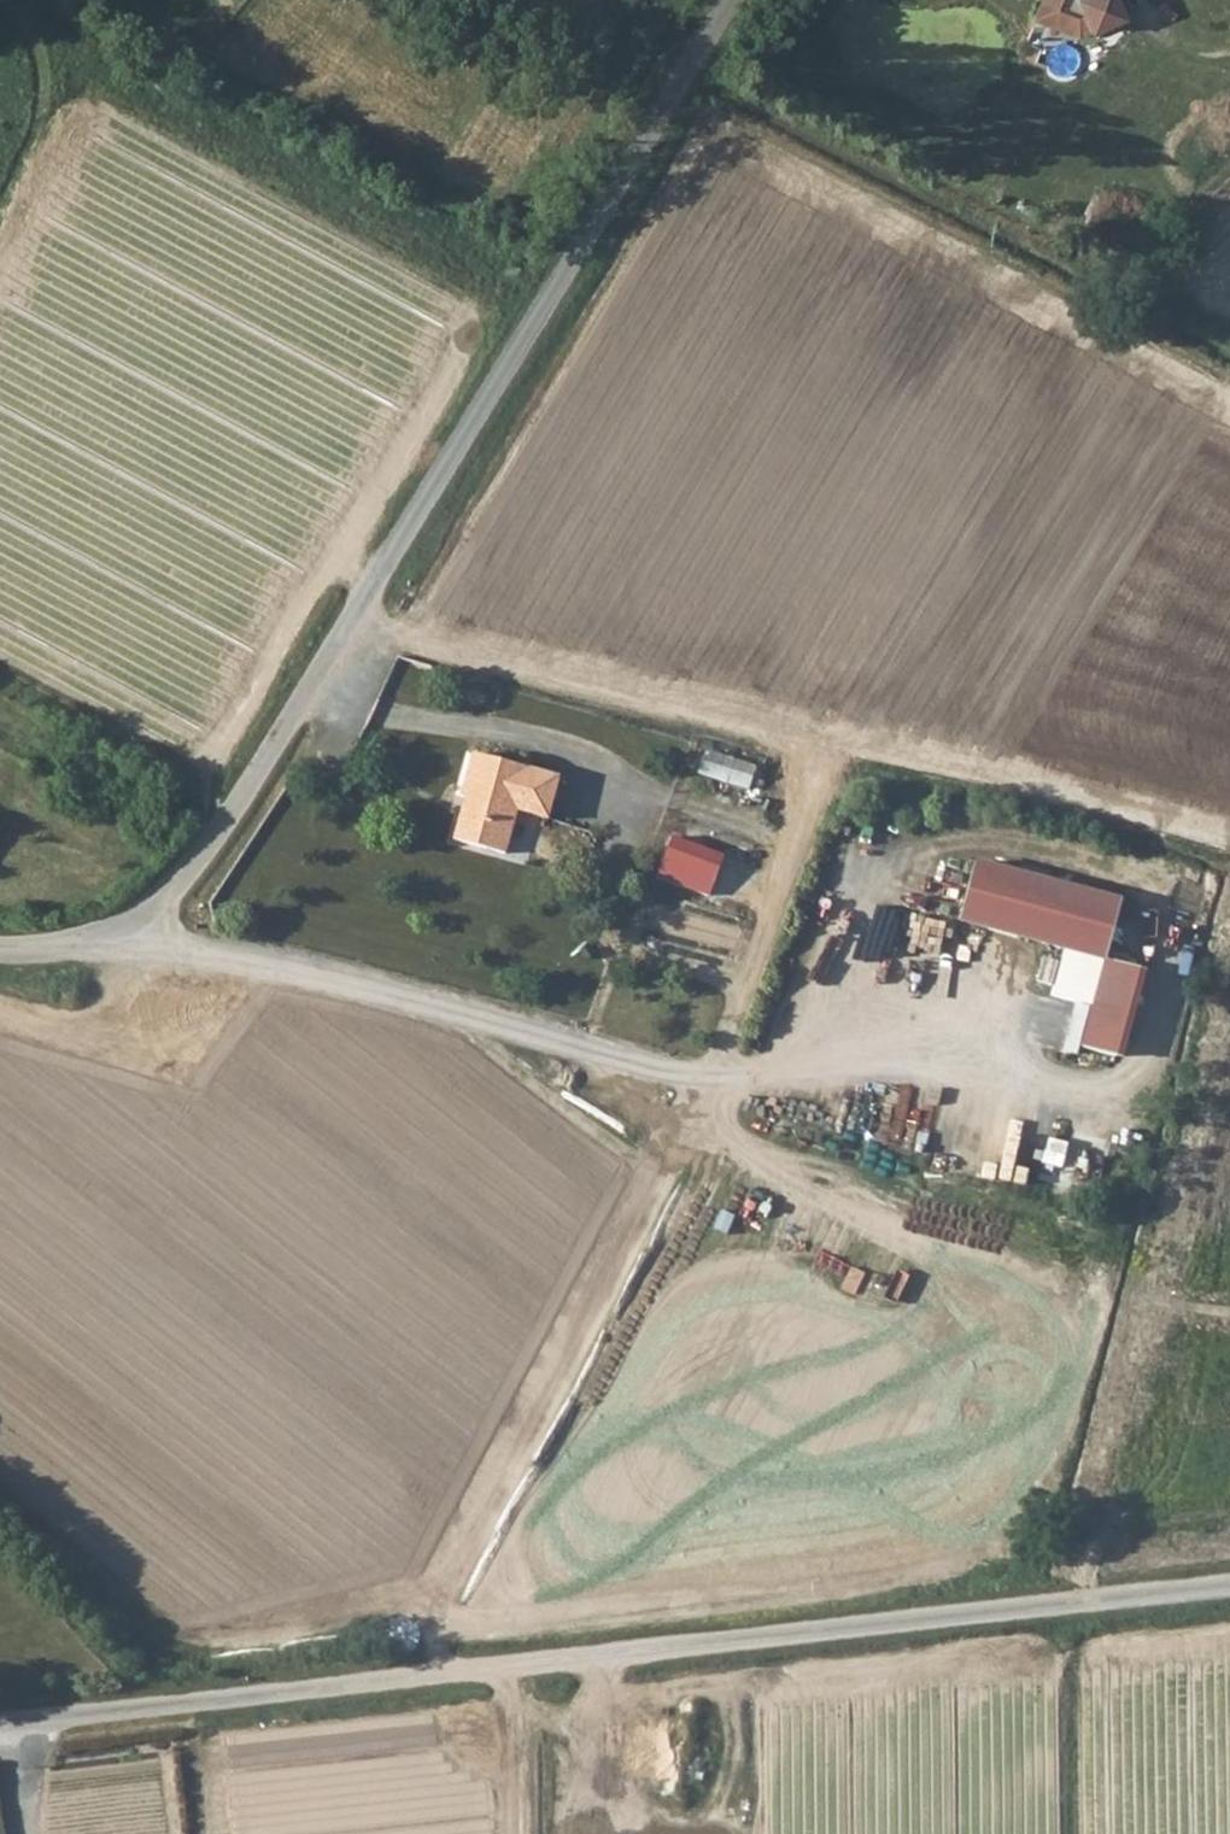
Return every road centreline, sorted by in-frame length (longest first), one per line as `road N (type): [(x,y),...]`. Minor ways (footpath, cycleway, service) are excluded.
road 1 (residential): [(1229,1590),(0,1721)]
road 2 (unclassified): [(116,924),(184,867),(244,786),(728,0)]
road 3 (unclassified): [(0,950),(65,943),(116,924)]

